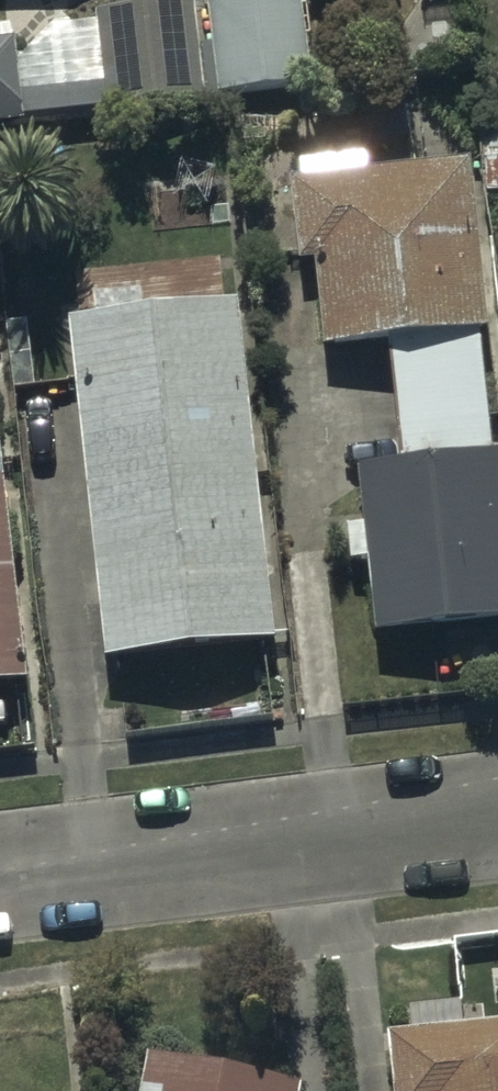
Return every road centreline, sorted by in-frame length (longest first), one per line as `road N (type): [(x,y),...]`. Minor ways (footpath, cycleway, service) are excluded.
road 1 (residential): [(497,814),(0,881)]

